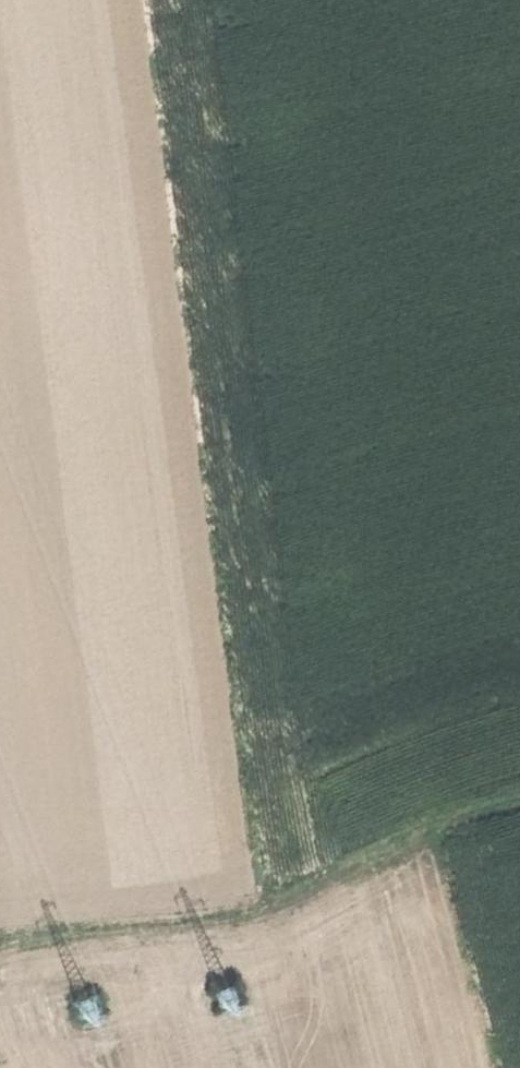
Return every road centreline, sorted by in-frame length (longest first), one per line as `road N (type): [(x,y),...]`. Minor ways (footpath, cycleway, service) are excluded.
road 1 (track): [(0,930),(238,924),(443,808),(519,794)]

